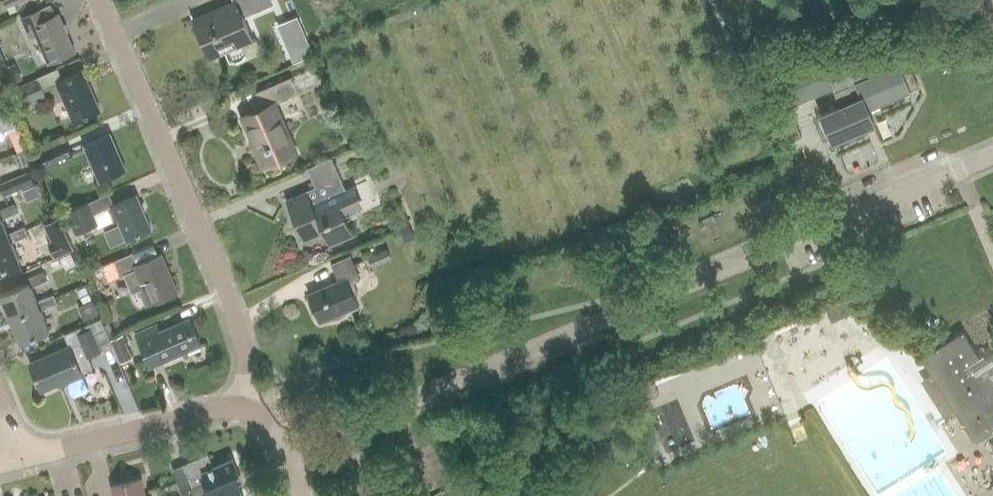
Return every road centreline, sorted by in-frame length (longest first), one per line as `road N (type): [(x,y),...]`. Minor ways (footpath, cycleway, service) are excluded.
road 1 (residential): [(285,459),(992,156)]
road 2 (unclassified): [(243,409),(249,356),(101,0)]
road 3 (residential): [(992,11),(772,21),(757,0)]
road 4 (unclassified): [(243,409),(216,409),(18,461)]

